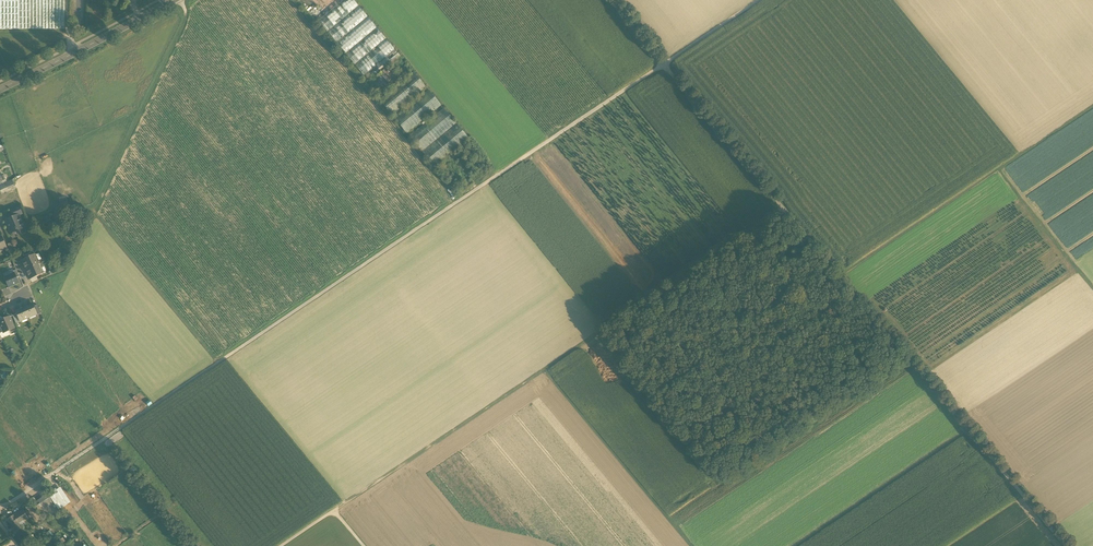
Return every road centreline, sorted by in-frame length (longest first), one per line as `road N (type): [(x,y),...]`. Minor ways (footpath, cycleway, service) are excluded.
road 1 (track): [(663,64),(0,509)]
road 2 (track): [(663,64),(1066,545)]
road 3 (track): [(783,208),(333,510)]
road 4 (track): [(179,0),(187,14),(95,217),(217,363)]
road 5 (track): [(839,275),(1092,105)]
road 6 (tertiary): [(0,89),(173,0)]

